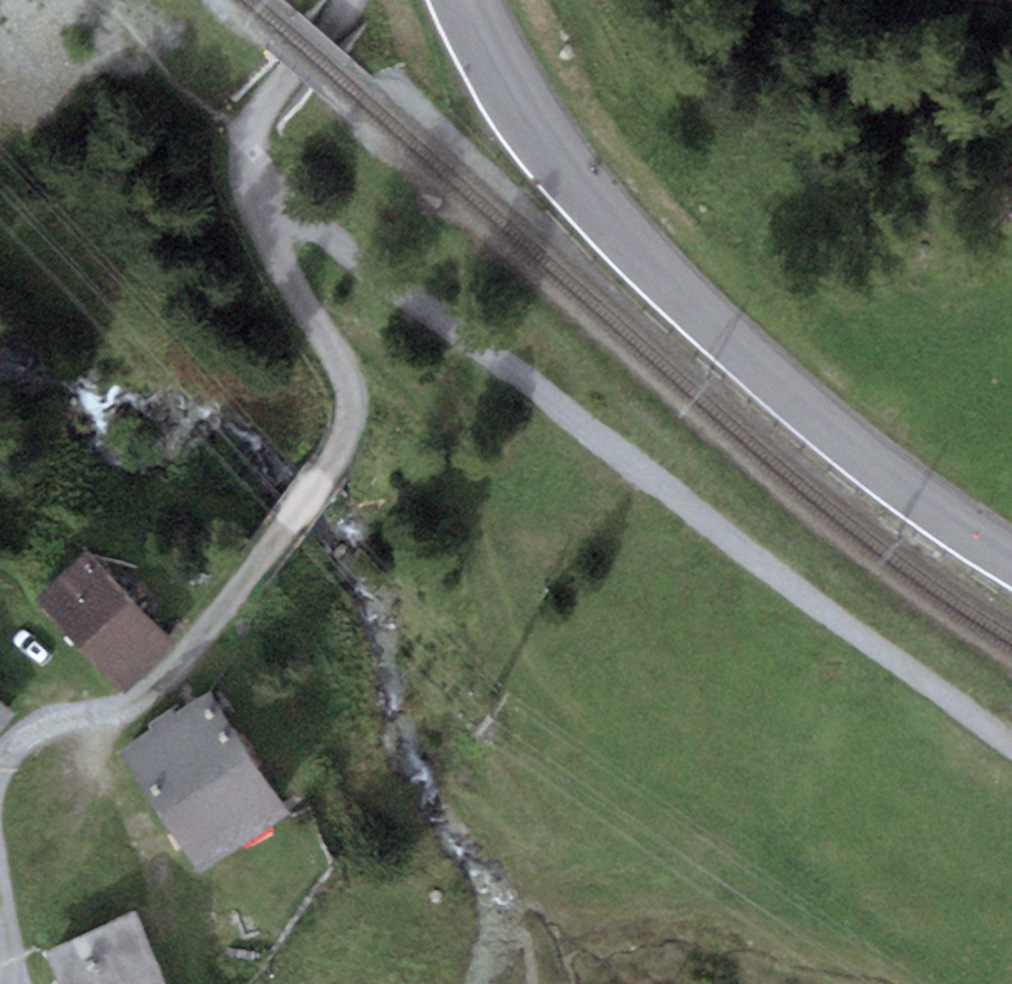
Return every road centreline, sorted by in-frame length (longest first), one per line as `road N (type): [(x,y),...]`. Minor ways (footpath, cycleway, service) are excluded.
road 1 (track): [(1011,746),(383,272),(296,228),(244,174)]
road 2 (secondary): [(1011,559),(837,435),(634,252),(538,134),(464,0)]
road 3 (unclassified): [(178,666),(347,433),(344,371),(244,174),(245,141),(261,109),(329,32),(345,0)]
road 4 (residential): [(0,771),(9,749),(49,721),(123,708),(178,666)]
road 5 (residential): [(15,983),(0,857)]

